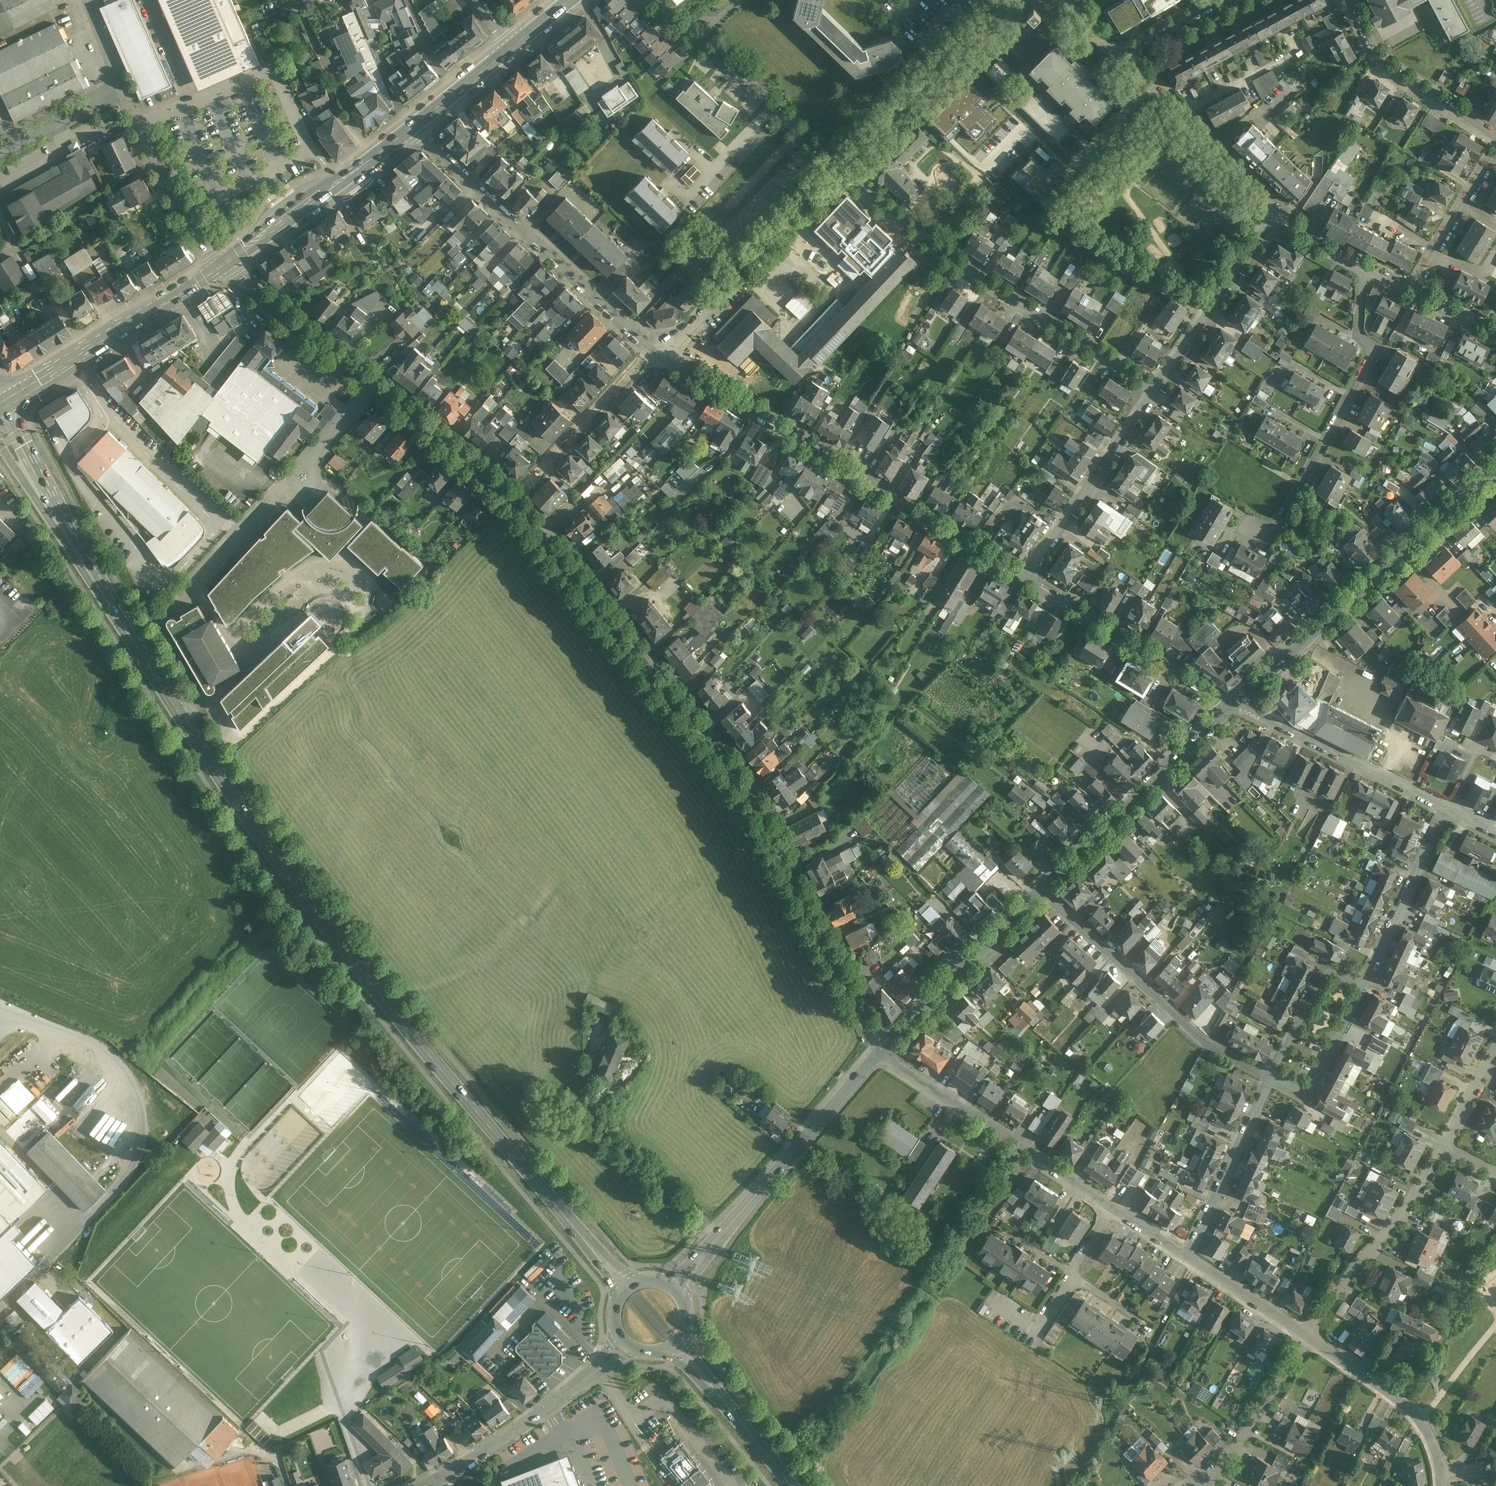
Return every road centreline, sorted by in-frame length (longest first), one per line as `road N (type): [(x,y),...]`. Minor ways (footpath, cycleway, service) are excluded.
road 1 (primary): [(0,416),(304,896),(626,1288)]
road 2 (residential): [(512,498),(621,624),(732,770),(880,1049)]
road 3 (residential): [(1023,576),(664,352)]
road 4 (residential): [(1159,386),(959,266),(837,167)]
road 5 (tertiary): [(1495,458),(1240,702)]
road 6 (residential): [(655,347),(418,123)]
road 7 (tertiary): [(880,1049),(677,1288)]
road 8 (residential): [(1270,537),(1376,346),(1362,331),(1363,266)]
road 9 (residential): [(1042,890),(1206,1043),(1273,1079)]
road 10 (residential): [(1110,1206),(880,1049)]
road 11 (tertiary): [(1240,702),(1116,830),(1042,890)]
road 12 (primary): [(0,407),(224,264)]
road 13 (residential): [(407,1485),(552,1403),(624,1342)]
road 14 (residential): [(1240,702),(1023,576)]
road 15 (residential): [(837,167),(662,0)]
road 16 (primary): [(224,264),(418,123)]
road 17 (residential): [(1447,1146),(1308,1337)]
road 18 (residential): [(1023,576),(1159,386)]
road 19 (residential): [(837,167),(998,0)]
road 20 (residential): [(1446,807),(1240,702)]
road 21 (residential): [(1279,212),(1120,49)]
road 22 (tertiary): [(1042,890),(880,1049)]
road 23 (residential): [(1159,386),(1279,212)]
road 24 (residential): [(512,498),(655,347)]
road 25 (residential): [(1345,0),(1408,83),(1495,133)]
road 26 (residential): [(121,88),(159,167),(224,264)]
road 27 (residential): [(1363,988),(1446,807)]
road 28 (residential): [(1273,1079),(1189,1258)]
road 29 (residential): [(1442,1468),(1421,1415),(1394,1388),(1308,1337)]
road 30 (residential): [(381,379),(224,264)]
road 31 (residential): [(1198,1485),(1308,1337)]
road 32 (primary): [(675,1345),(792,1485)]
road 33 (residential): [(512,498),(381,379)]
road 34 (residential): [(1405,288),(1495,140)]
road 35 (residential): [(1363,988),(1328,970),(1273,1079)]
road 36 (residential): [(1273,1079),(1307,1097),(1363,988)]
road 37 (residential): [(1308,1337),(1189,1258)]
road 38 (residential): [(0,147),(121,88)]
road 39 (residential): [(1045,1312),(1110,1206)]
road 40 (residential): [(381,379),(303,474)]
road 41 (primary): [(418,123),(511,46)]

